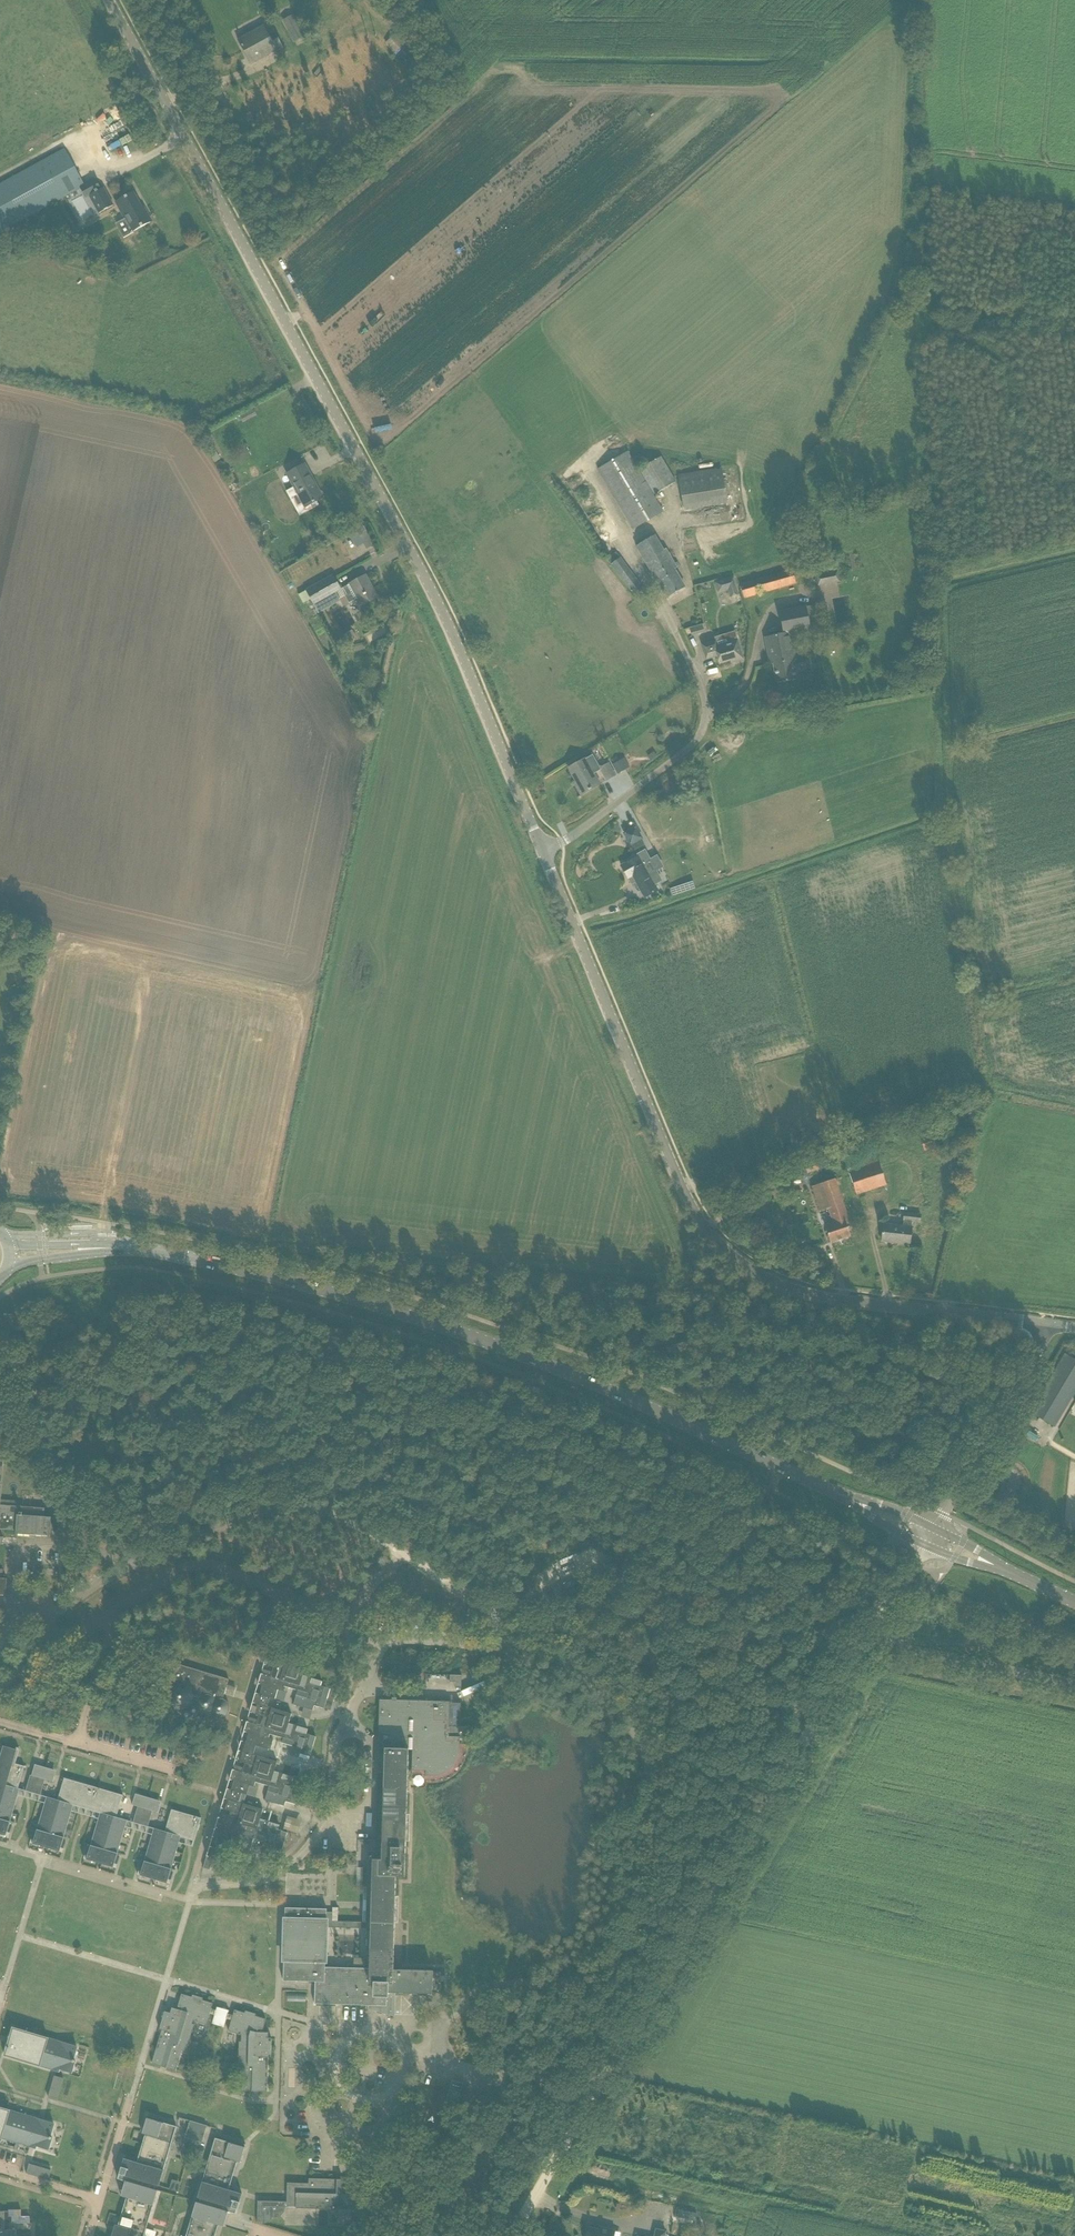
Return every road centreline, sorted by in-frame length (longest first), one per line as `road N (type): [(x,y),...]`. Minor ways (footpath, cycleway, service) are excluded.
road 1 (unclassified): [(542,851),(453,633),(110,0)]
road 2 (unclassified): [(1050,1325),(821,1296),(742,1264),(683,1189),(542,851)]
road 3 (secondary): [(836,1491),(466,1335),(233,1268),(114,1247)]
road 4 (unclassified): [(510,2235),(874,1631)]
road 5 (residential): [(561,843),(698,736),(702,692),(678,636)]
road 6 (unclassified): [(933,1528),(1050,1325)]
road 7 (unclassified): [(1074,1686),(919,1653),(874,1631)]

